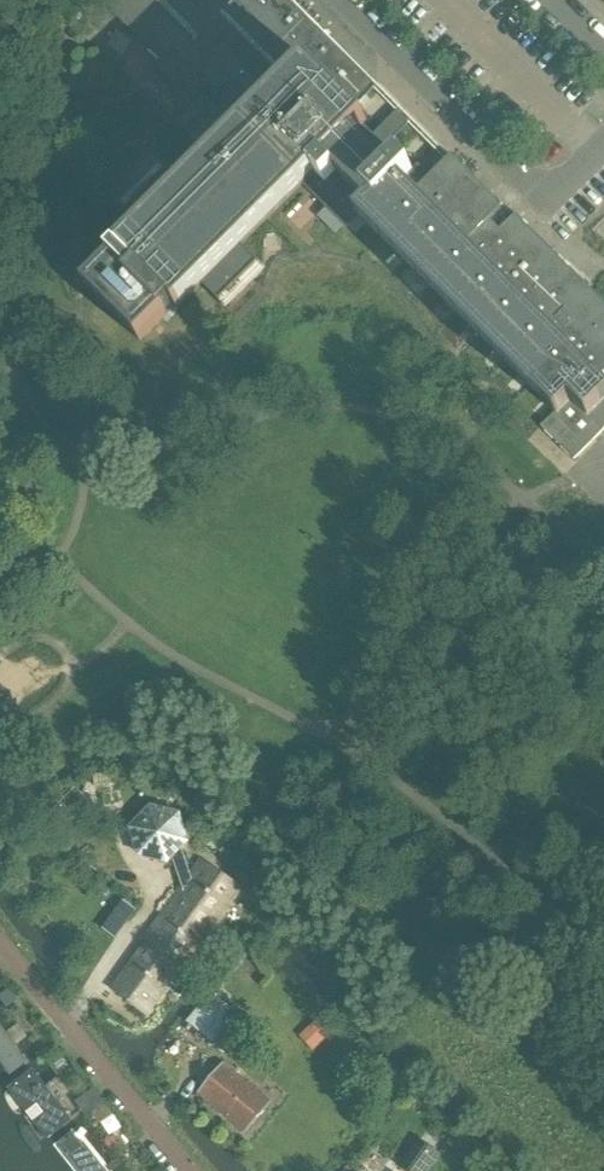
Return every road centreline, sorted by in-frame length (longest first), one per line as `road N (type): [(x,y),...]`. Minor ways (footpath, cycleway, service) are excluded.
road 1 (residential): [(548,208),(337,0)]
road 2 (unclassified): [(183,1170),(0,942)]

